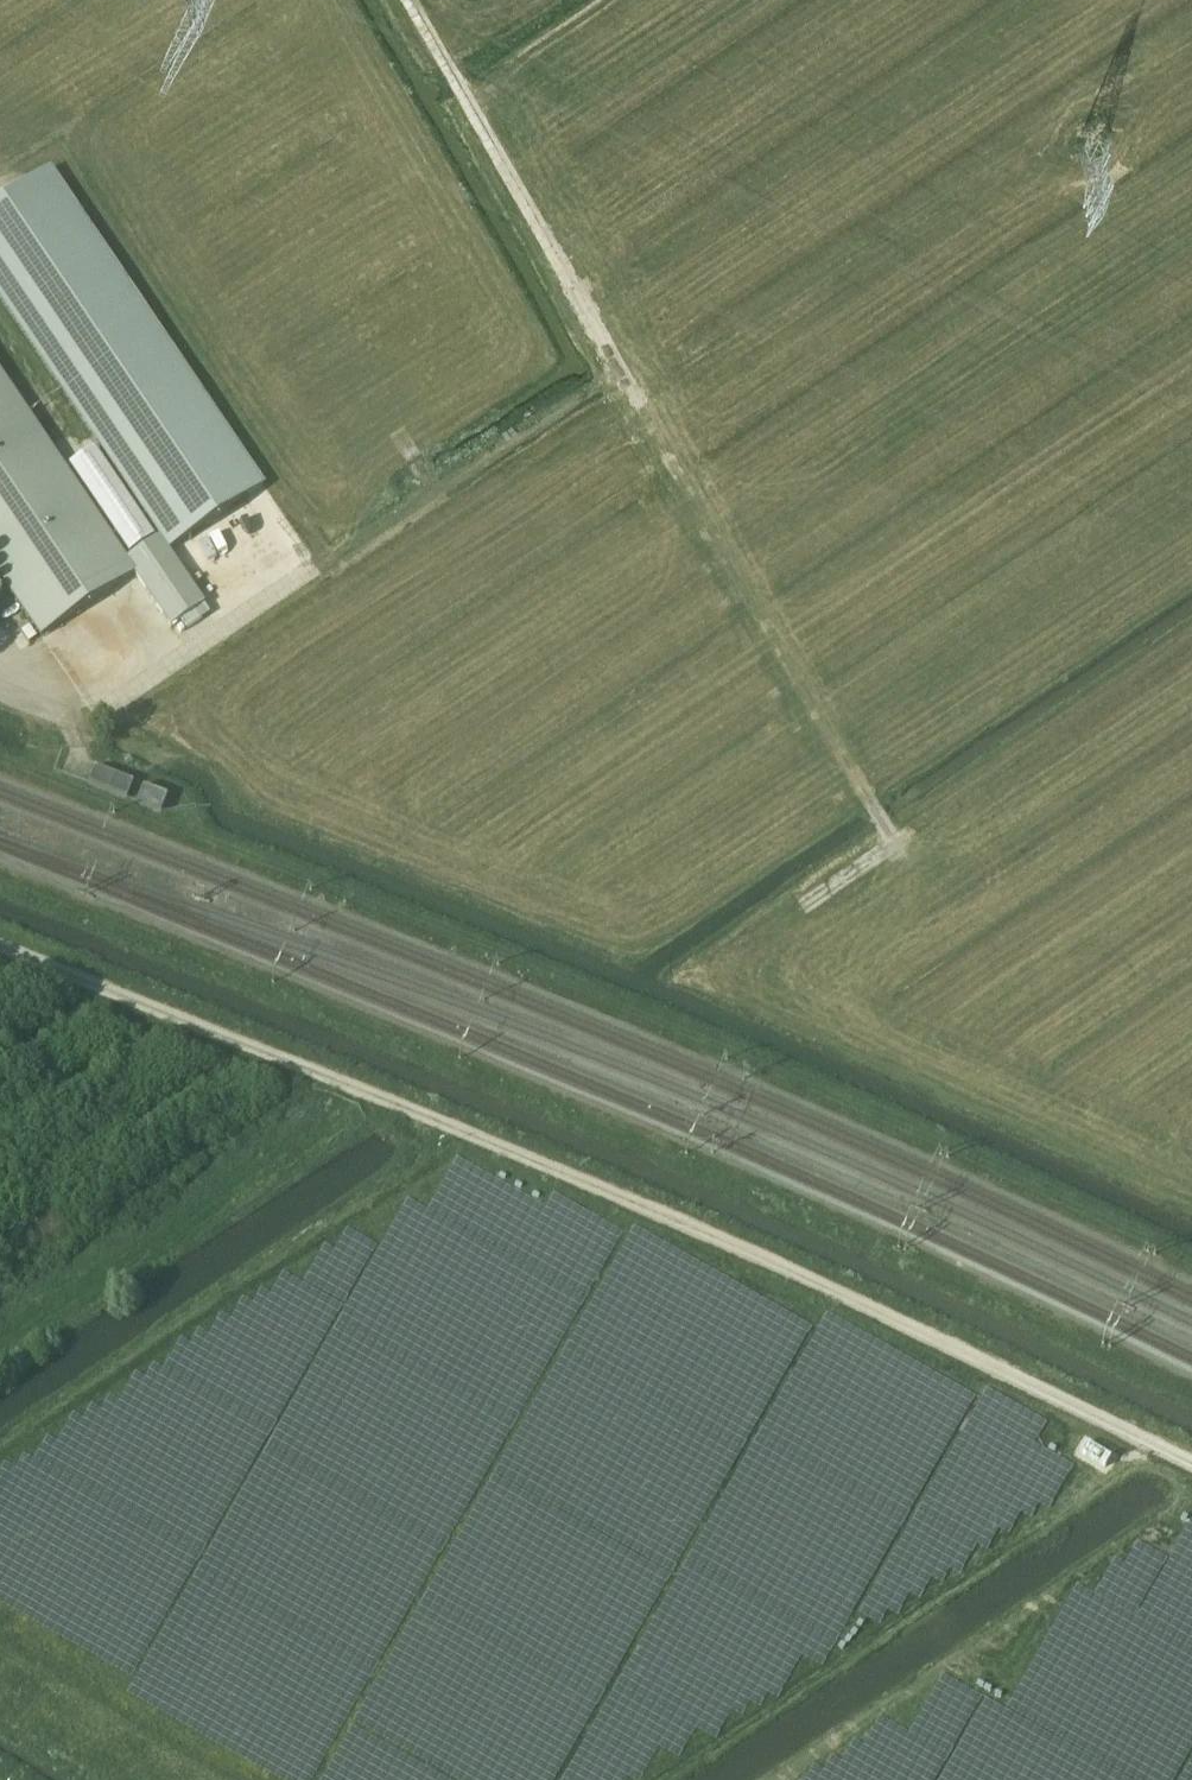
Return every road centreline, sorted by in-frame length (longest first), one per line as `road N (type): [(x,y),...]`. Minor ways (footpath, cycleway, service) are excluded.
road 1 (track): [(0,948),(701,1230),(1191,1461)]

